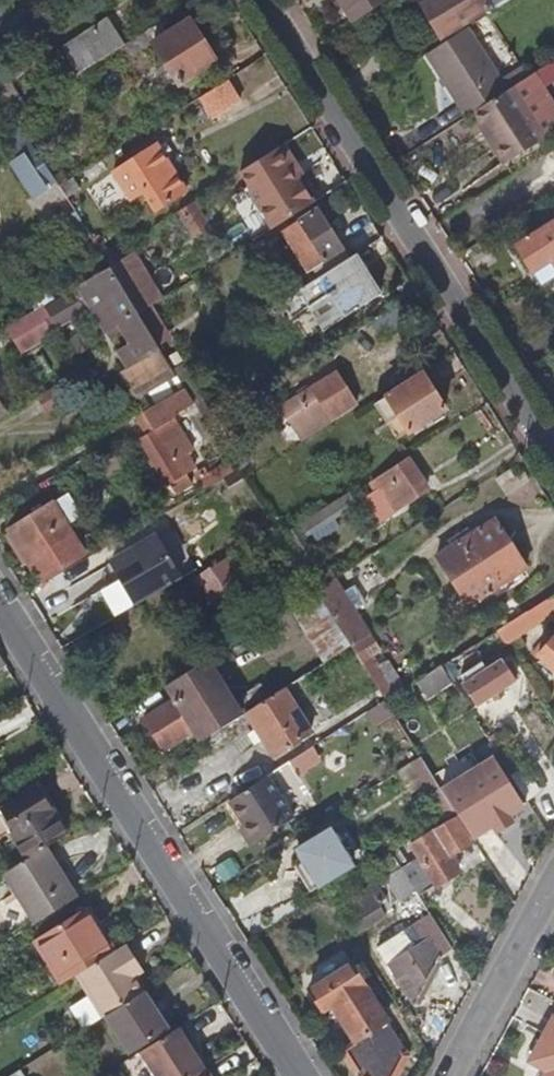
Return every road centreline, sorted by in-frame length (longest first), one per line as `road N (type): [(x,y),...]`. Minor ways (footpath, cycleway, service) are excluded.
road 1 (residential): [(0,608),(299,1075)]
road 2 (residential): [(553,458),(265,0)]
road 3 (residential): [(450,1075),(553,882)]

